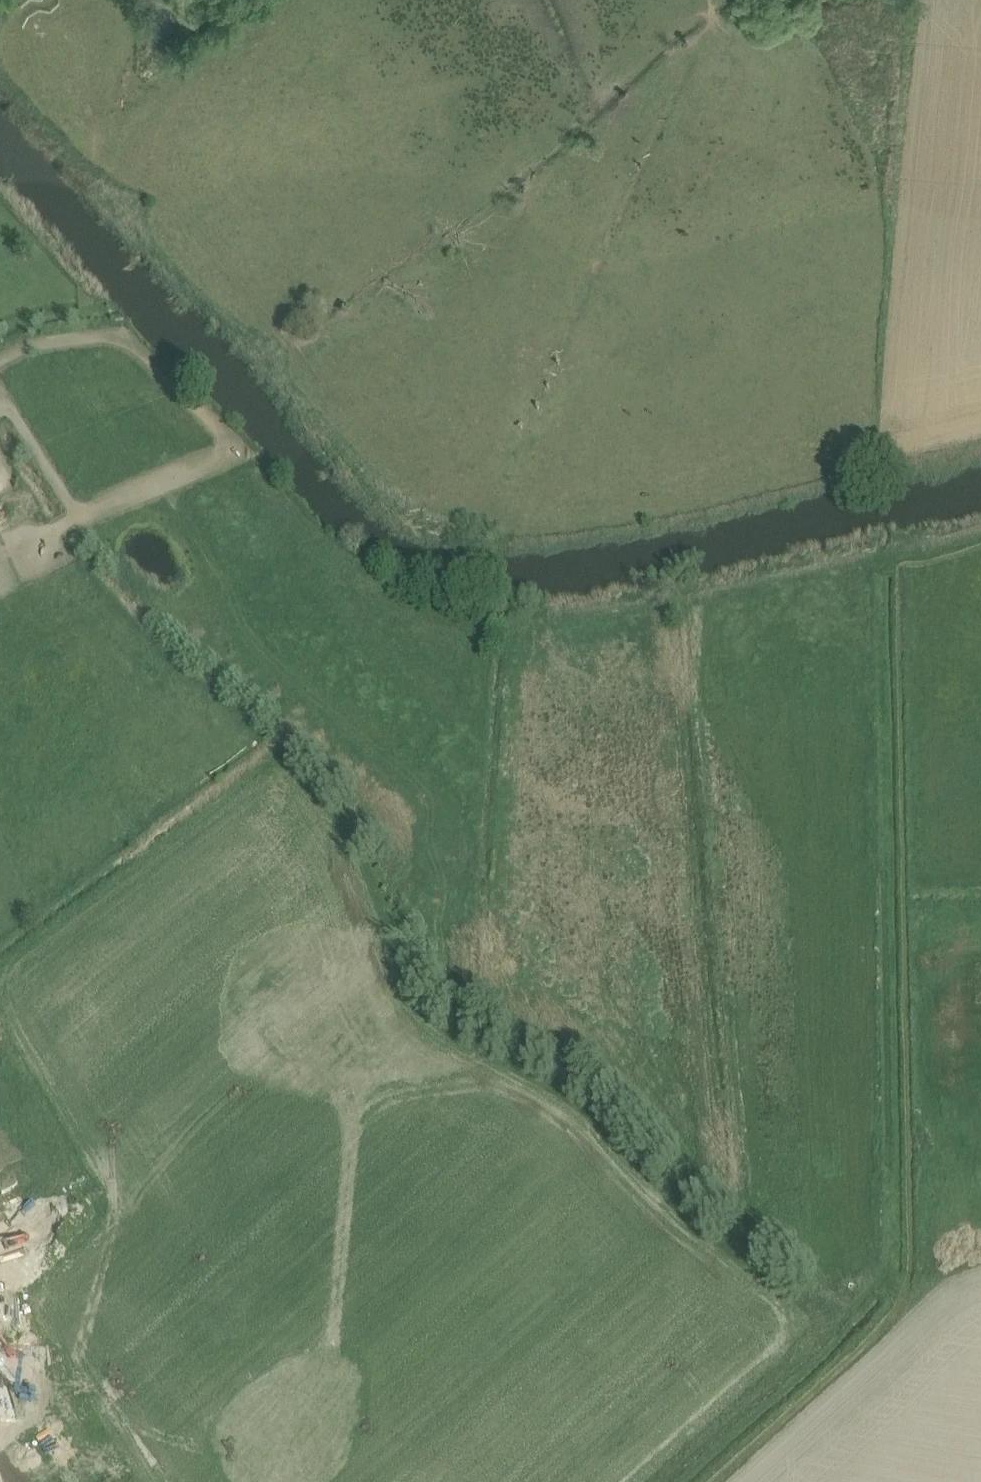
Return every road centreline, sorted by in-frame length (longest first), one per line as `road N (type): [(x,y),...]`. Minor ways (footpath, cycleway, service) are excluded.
road 1 (track): [(868,1266),(901,1299),(892,1321),(714,1481)]

